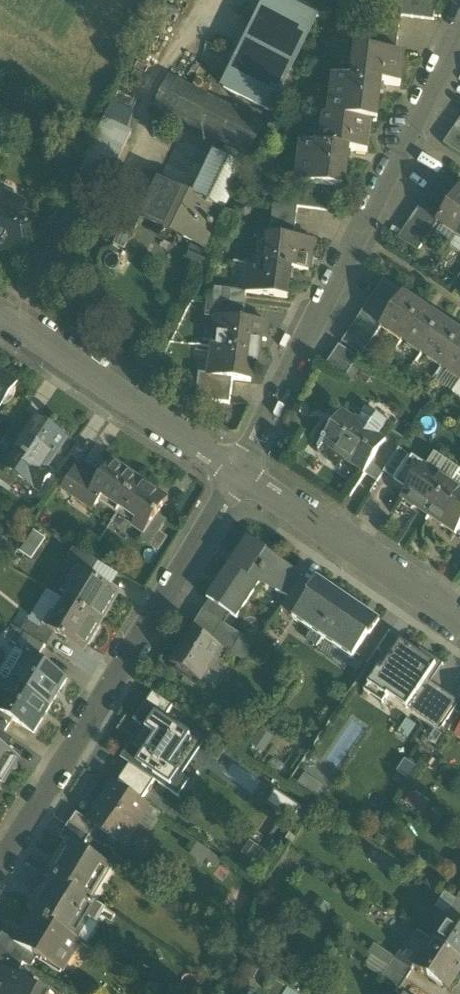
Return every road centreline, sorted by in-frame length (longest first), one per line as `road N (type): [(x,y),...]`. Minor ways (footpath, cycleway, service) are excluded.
road 1 (residential): [(459,19),(234,477)]
road 2 (residential): [(234,477),(0,860)]
road 3 (residential): [(234,477),(0,318)]
road 4 (residential): [(459,627),(234,477)]

